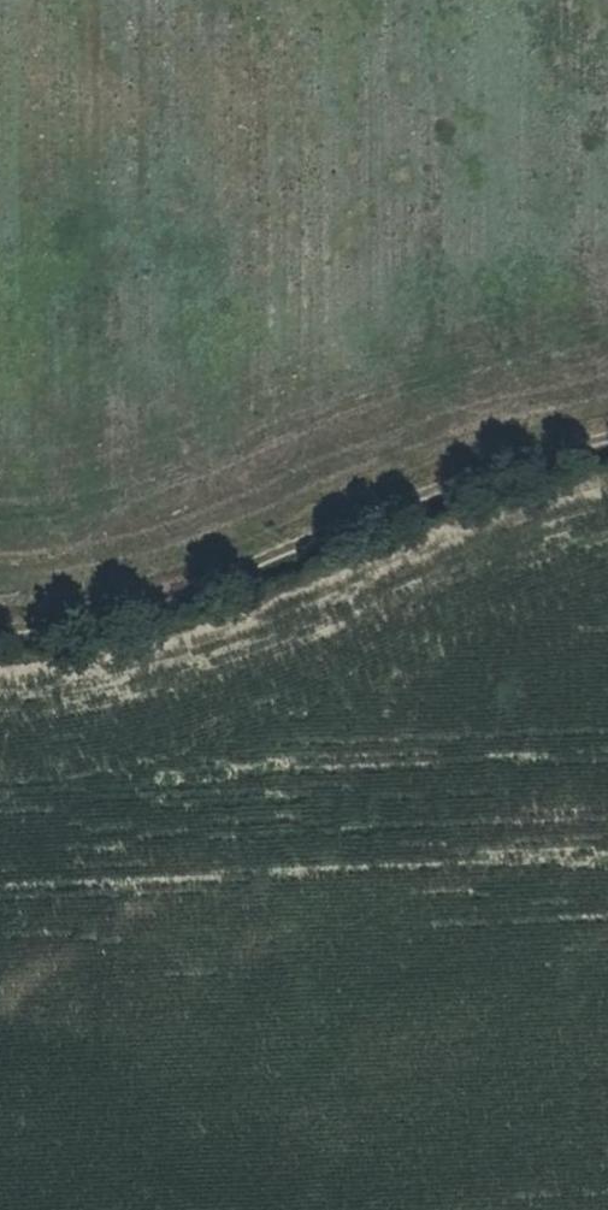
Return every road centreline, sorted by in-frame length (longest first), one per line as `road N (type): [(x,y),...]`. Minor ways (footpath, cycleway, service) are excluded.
road 1 (track): [(0,625),(60,622),(176,595),(448,480),(607,441)]

